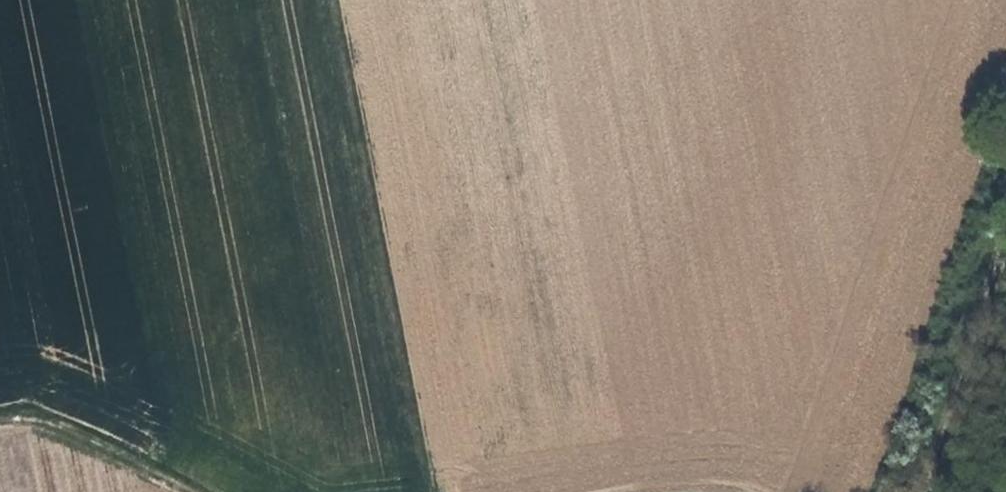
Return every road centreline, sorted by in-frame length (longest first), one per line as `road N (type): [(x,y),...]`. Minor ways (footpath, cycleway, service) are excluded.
road 1 (track): [(930,491),(1005,247)]

